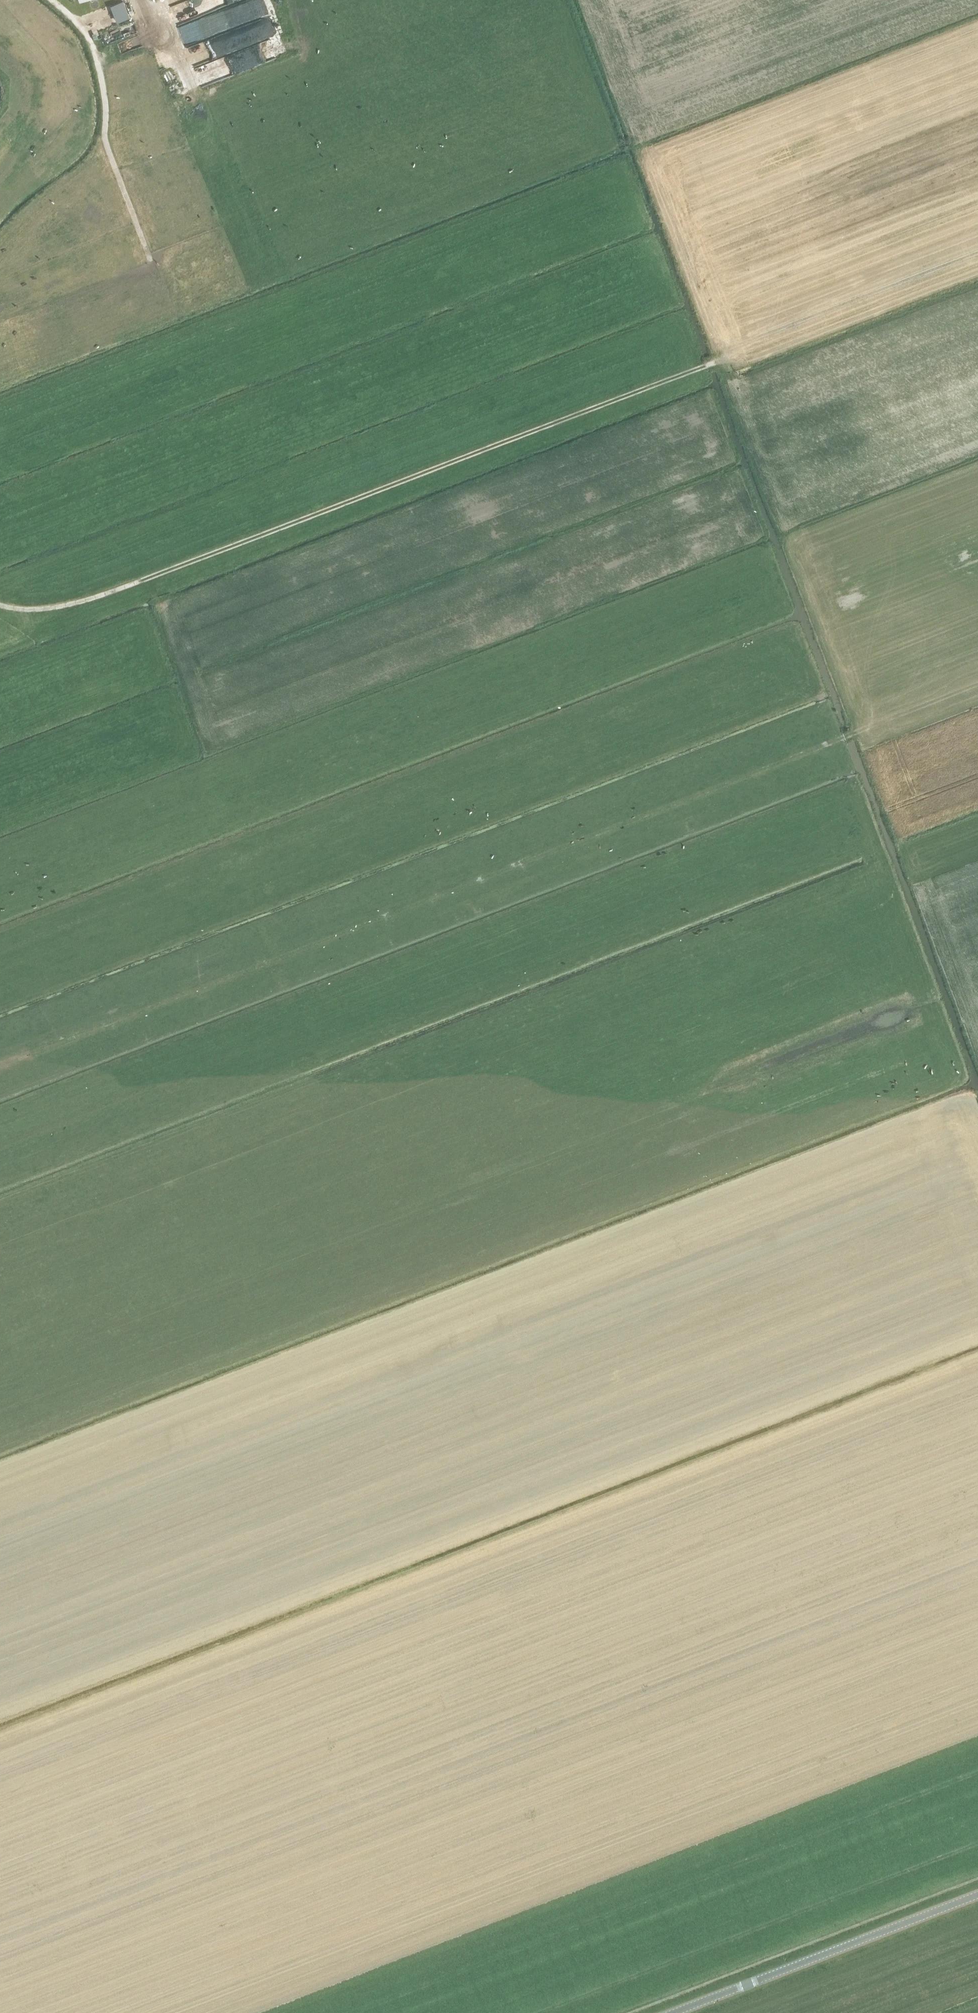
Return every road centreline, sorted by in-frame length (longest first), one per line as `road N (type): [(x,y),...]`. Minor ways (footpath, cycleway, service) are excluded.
road 1 (track): [(0,605),(54,607),(97,596),(721,361)]
road 2 (tertiary): [(677,2012),(977,1897)]
road 3 (track): [(153,268),(108,141),(91,45),(51,0)]

